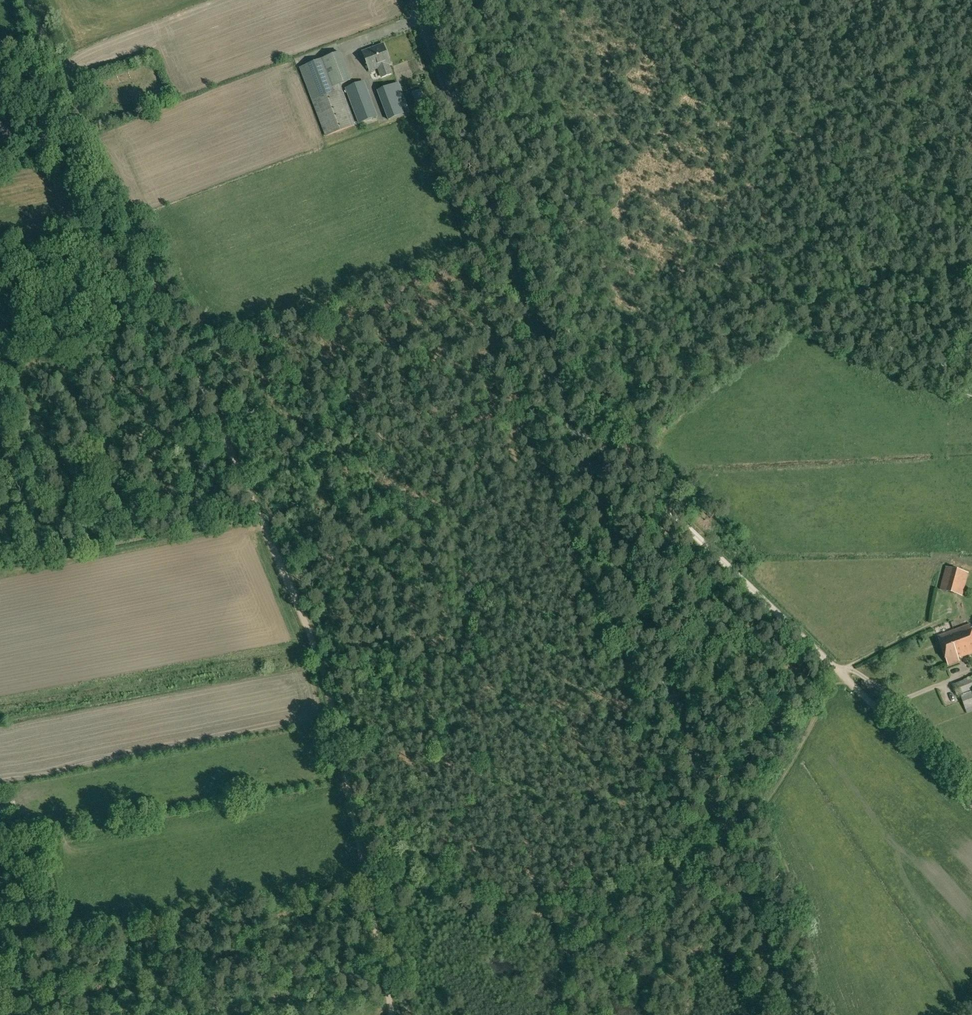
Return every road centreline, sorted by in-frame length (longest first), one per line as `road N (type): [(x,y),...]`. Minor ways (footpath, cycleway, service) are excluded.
road 1 (tertiary): [(788,1014),(414,0)]
road 2 (track): [(365,869),(317,653),(31,0)]
road 3 (track): [(374,914),(0,981)]
road 4 (track): [(836,670),(569,418)]
road 5 (track): [(218,418),(0,460)]
road 6 (track): [(971,803),(836,670)]
road 7 (track): [(393,1014),(365,869)]
road 8 (track): [(155,276),(31,299)]

